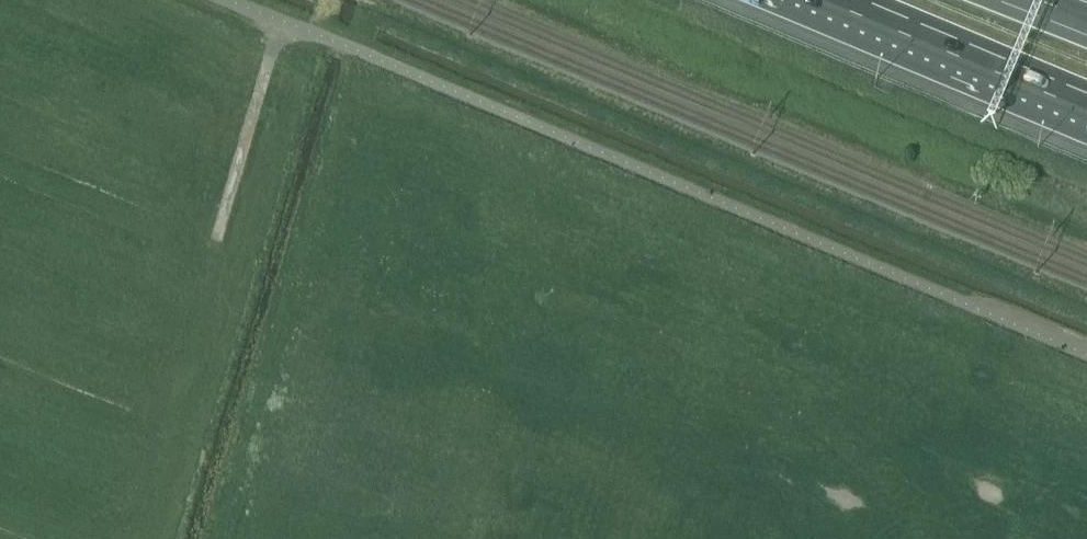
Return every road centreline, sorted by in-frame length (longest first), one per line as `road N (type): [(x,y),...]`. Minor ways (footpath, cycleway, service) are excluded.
road 1 (motorway): [(847,0),(1086,100)]

